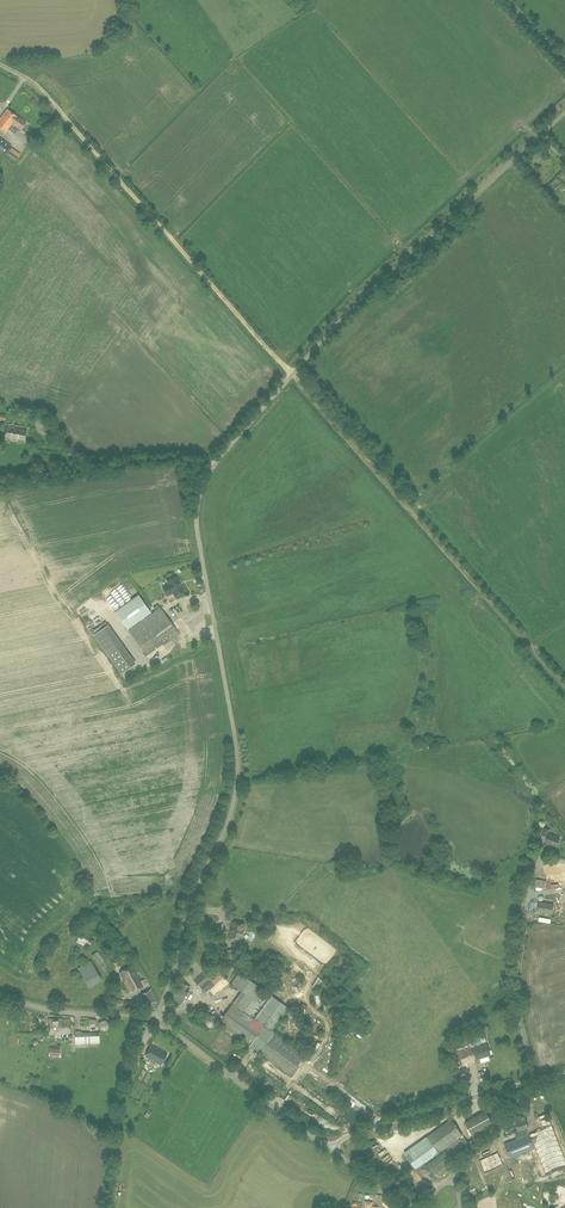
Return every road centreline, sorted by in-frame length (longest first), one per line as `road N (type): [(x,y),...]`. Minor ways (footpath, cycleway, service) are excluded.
road 1 (unclassified): [(155,1020),(193,896),(236,795),(236,744),(200,532),(206,476),(362,298),(564,114)]
road 2 (track): [(293,375),(43,91),(0,64)]
road 3 (track): [(293,375),(564,685)]
road 4 (unclassified): [(331,1149),(352,1135),(564,1073)]
road 5 (unclassified): [(331,1149),(155,1020)]
road 6 (unclassified): [(155,1020),(67,1013),(0,994)]

